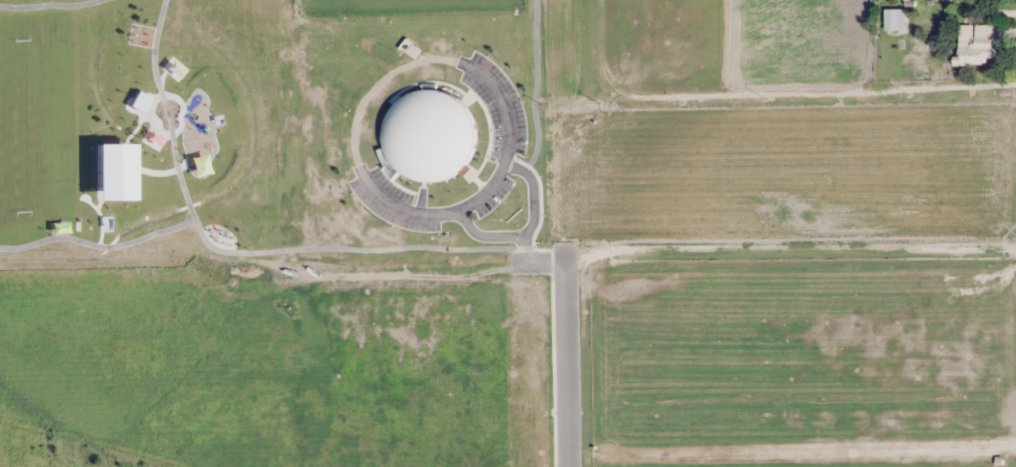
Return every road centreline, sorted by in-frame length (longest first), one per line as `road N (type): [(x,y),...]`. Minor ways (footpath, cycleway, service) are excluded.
road 1 (residential): [(577,466),(576,341)]

